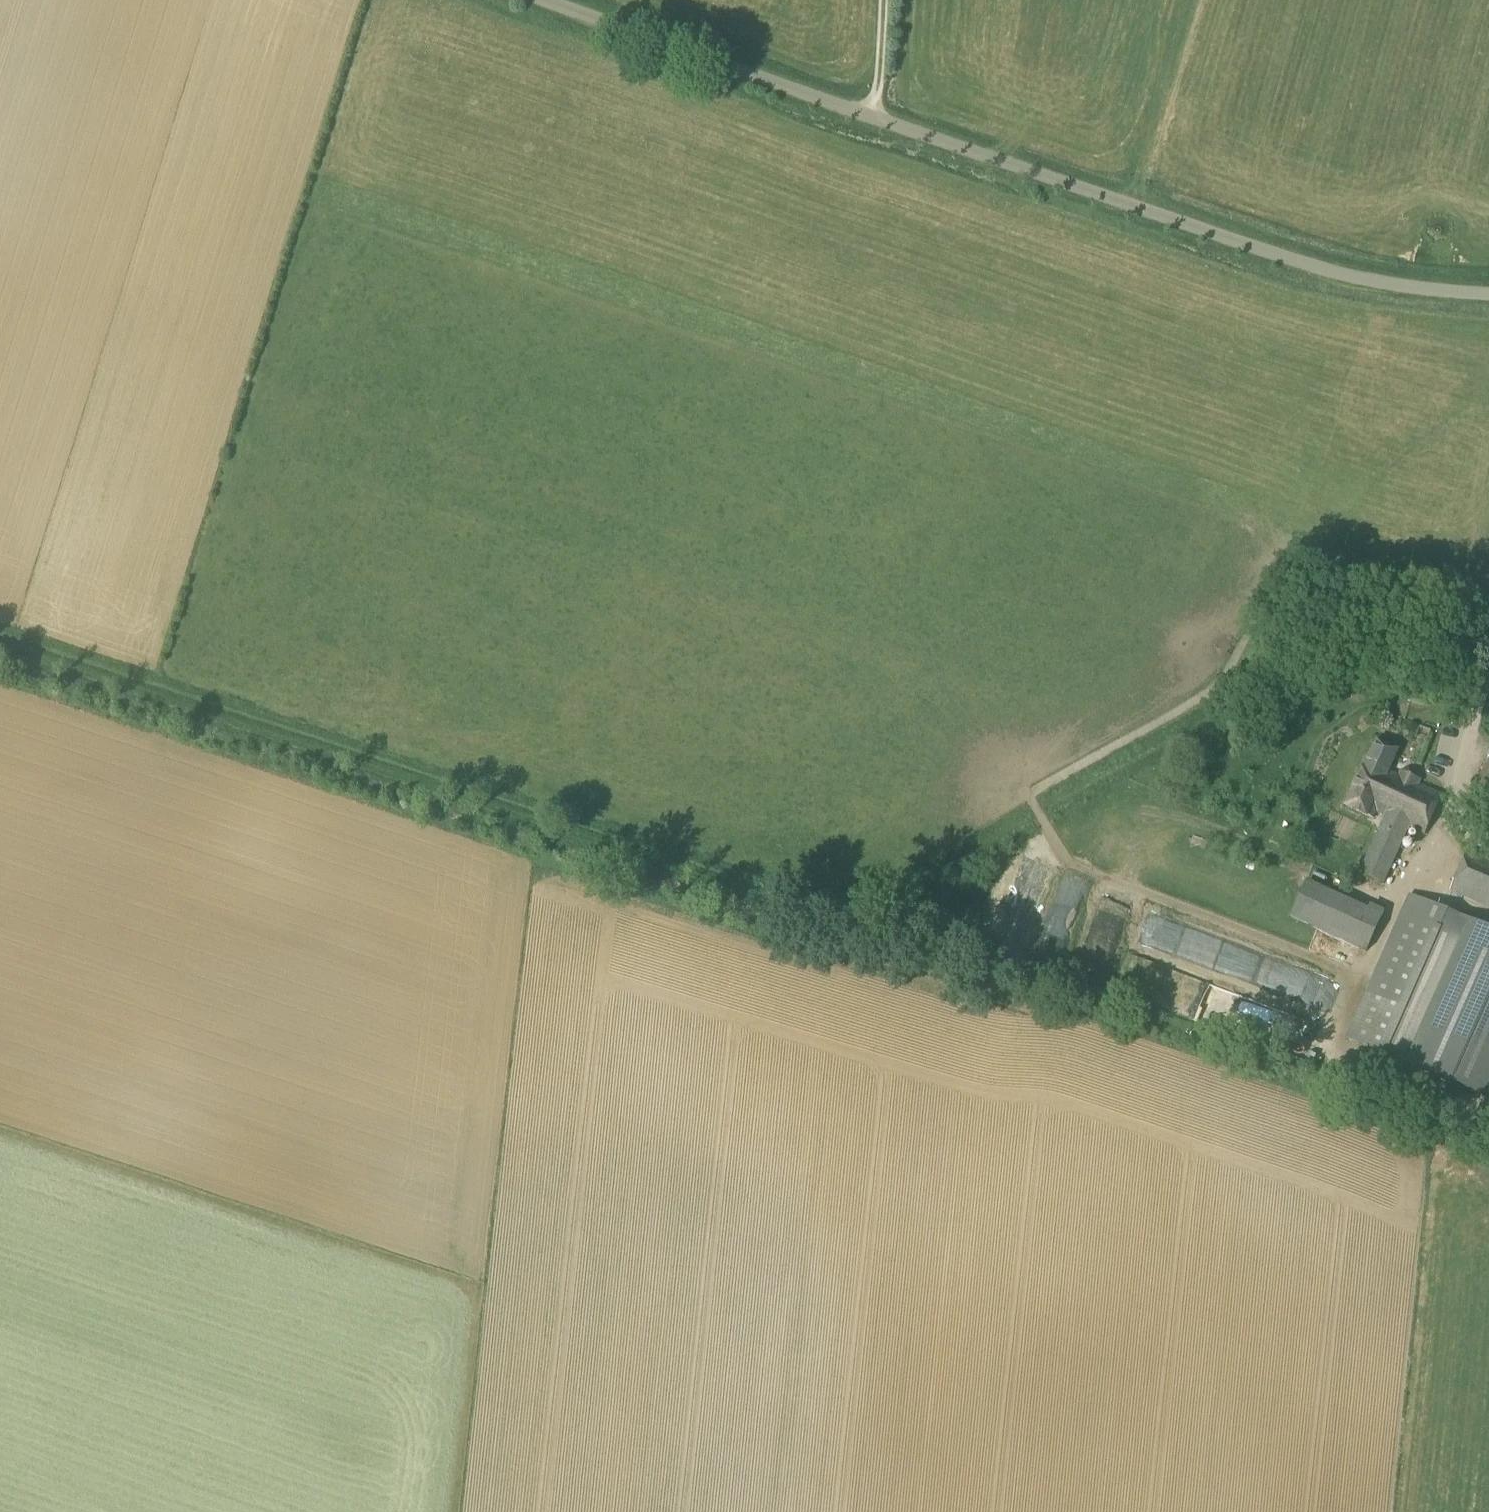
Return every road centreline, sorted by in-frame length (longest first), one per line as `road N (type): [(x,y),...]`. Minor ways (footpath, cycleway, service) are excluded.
road 1 (unclassified): [(1488,297),(1372,282),(1230,240),(545,0)]

